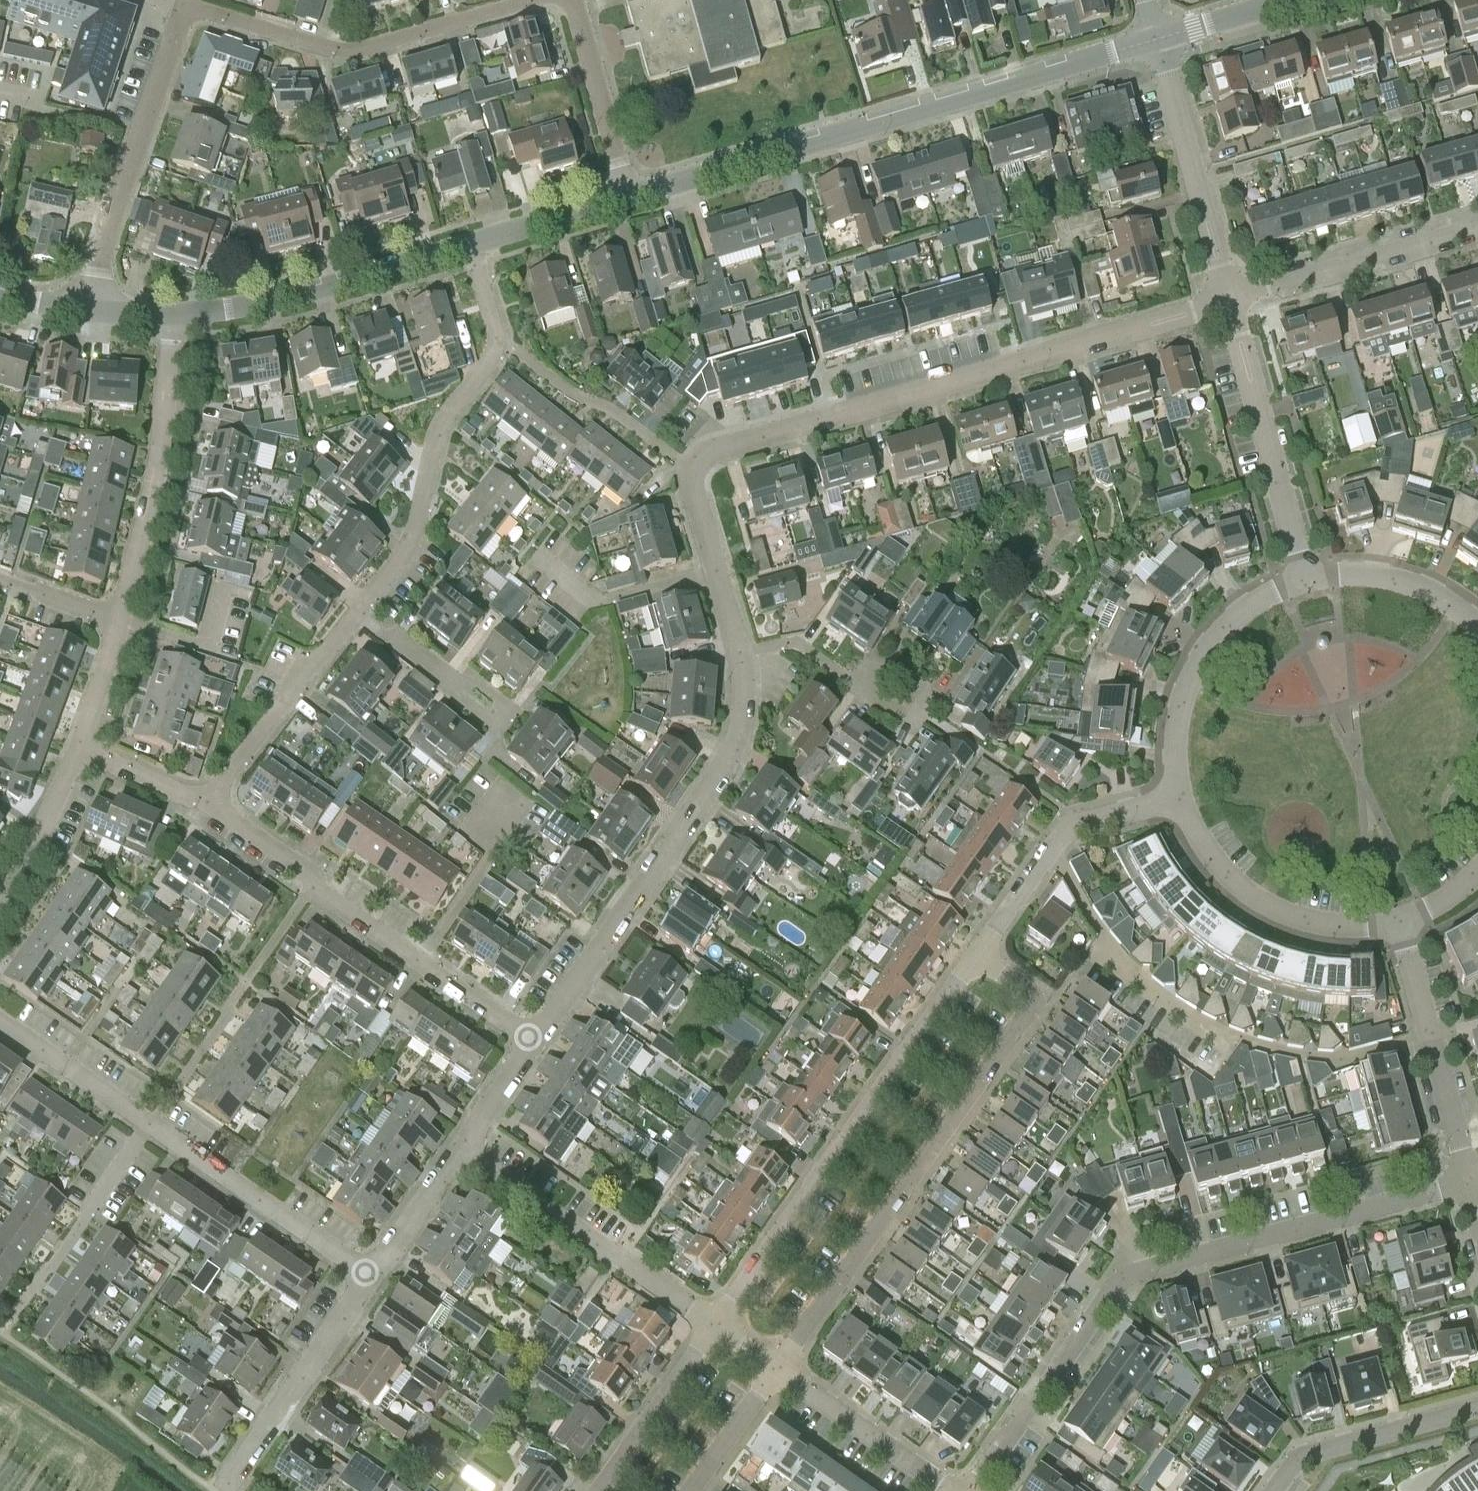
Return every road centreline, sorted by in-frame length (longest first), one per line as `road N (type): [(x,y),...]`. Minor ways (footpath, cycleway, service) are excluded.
road 1 (residential): [(967,1490),(1111,1289),(1131,1276),(1470,1183)]
road 2 (residential): [(1227,299),(709,455),(694,472)]
road 3 (residential): [(628,197),(1155,37)]
road 4 (residential): [(778,1370),(1039,998),(979,955)]
road 5 (residential): [(979,955),(714,1326)]
road 6 (residential): [(741,659),(740,723),(720,777),(533,1041)]
road 7 (residential): [(185,6),(355,49),(532,0)]
road 8 (residential): [(87,309),(185,6)]
road 9 (residential): [(358,614),(414,537),(441,424),(488,367),(496,338)]
road 10 (residential): [(119,621),(154,490),(177,312)]
road 11 (residential): [(714,1326),(459,1149)]
road 12 (residential): [(177,312),(317,289),(474,245)]
road 13 (residential): [(1306,579),(1227,299)]
road 14 (residential): [(312,883),(150,1123)]
road 15 (residential): [(1306,579),(1242,610),(1196,662),(1174,729),(1180,800)]
road 16 (residential): [(1180,800),(1204,851),(1267,906),(1319,925),(1399,921)]
road 17 (residential): [(1227,299),(1155,37)]
road 18 (residential): [(533,1041),(312,883)]
road 19 (residential): [(1470,1183),(1399,921)]
road 20 (residential): [(1180,800),(1074,825),(979,955)]
road 21 (residential): [(373,1275),(150,1123)]
road 22 (residential): [(373,1275),(224,1488)]
road 23 (residential): [(1477,229),(1227,299)]
road 24 (residential): [(12,1321),(150,1123)]
road 25 (residential): [(694,472),(496,338)]
road 26 (residential): [(211,801),(358,614)]
road 27 (residential): [(1477,1407),(1308,1454),(1275,1490)]
road 28 (residential): [(951,1490),(778,1370)]
road 29 (residential): [(628,197),(573,0)]
road 30 (residential): [(714,1326),(597,1490)]
road 31 (residential): [(694,472),(741,659)]
road 32 (residential): [(1477,626),(1411,583),(1360,573),(1306,579)]
road 33 (residential): [(150,1123),(0,1021)]
road 34 (residential): [(0,904),(80,749)]
road 35 (residential): [(474,245),(628,197)]
road 36 (residential): [(459,1149),(373,1275)]
road 37 (residential): [(692,1490),(778,1370)]
road 38 (residential): [(211,801),(80,749)]
road 39 (residential): [(460,693),(471,679),(510,709),(497,726),(458,696)]
road 40 (residential): [(865,687),(802,646),(741,659)]
road 41 (residential): [(1155,37),(1285,0)]
road 42 (residential): [(80,749),(119,621)]
road 43 (residential): [(533,1041),(459,1149)]
road 44 (residential): [(312,883),(211,801)]
road 45 (residential): [(460,693),(358,614)]
road 46 (residential): [(0,580),(119,621)]

